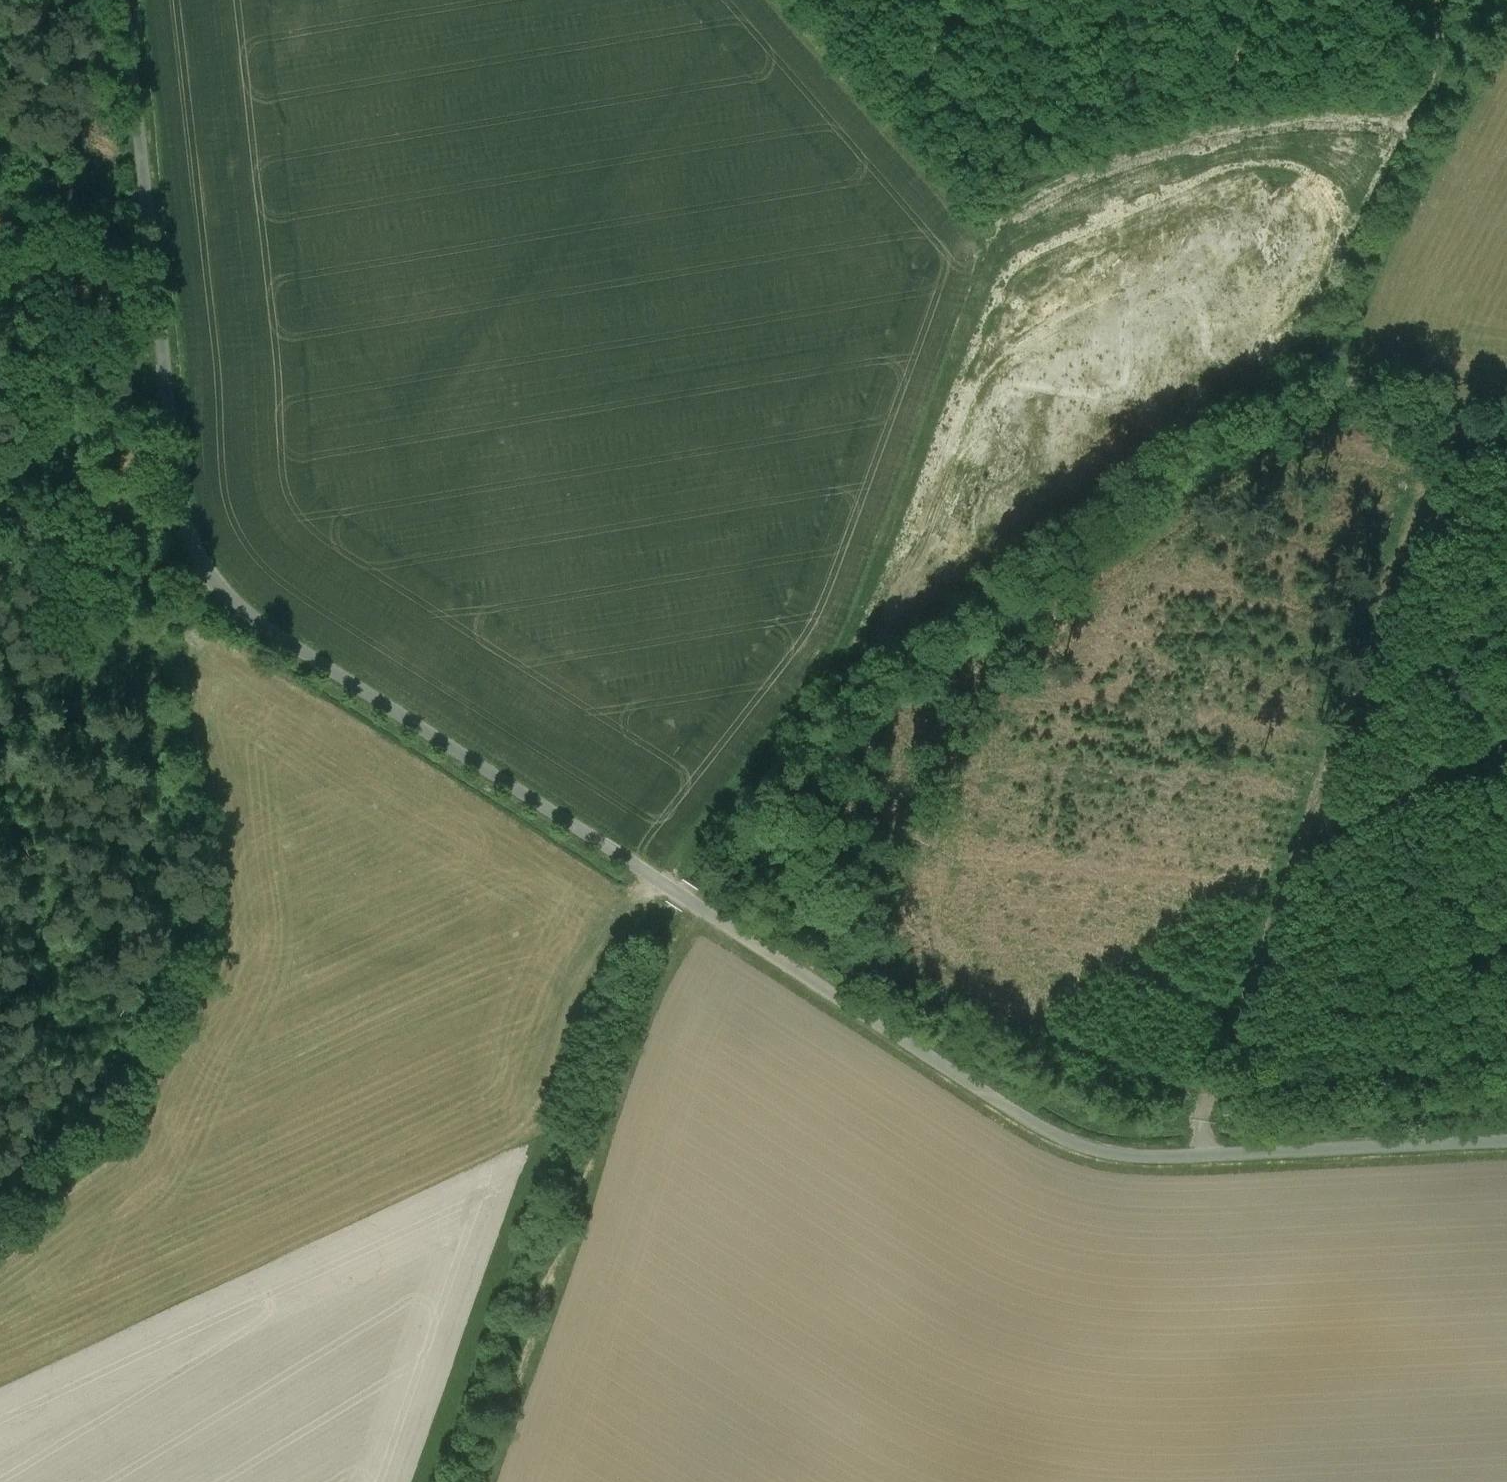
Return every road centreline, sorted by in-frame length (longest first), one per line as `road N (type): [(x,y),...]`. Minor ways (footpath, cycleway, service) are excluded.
road 1 (unclassified): [(123,0),(185,536),(205,579),(238,608),(1046,1132),(1128,1157),(1506,1146)]
road 2 (track): [(1204,1158),(1203,1111),(1408,534),(1429,515),(1506,531)]
road 3 (track): [(1437,0),(1438,78),(1418,115),(1328,109),(1235,120),(1130,147),(975,226)]

